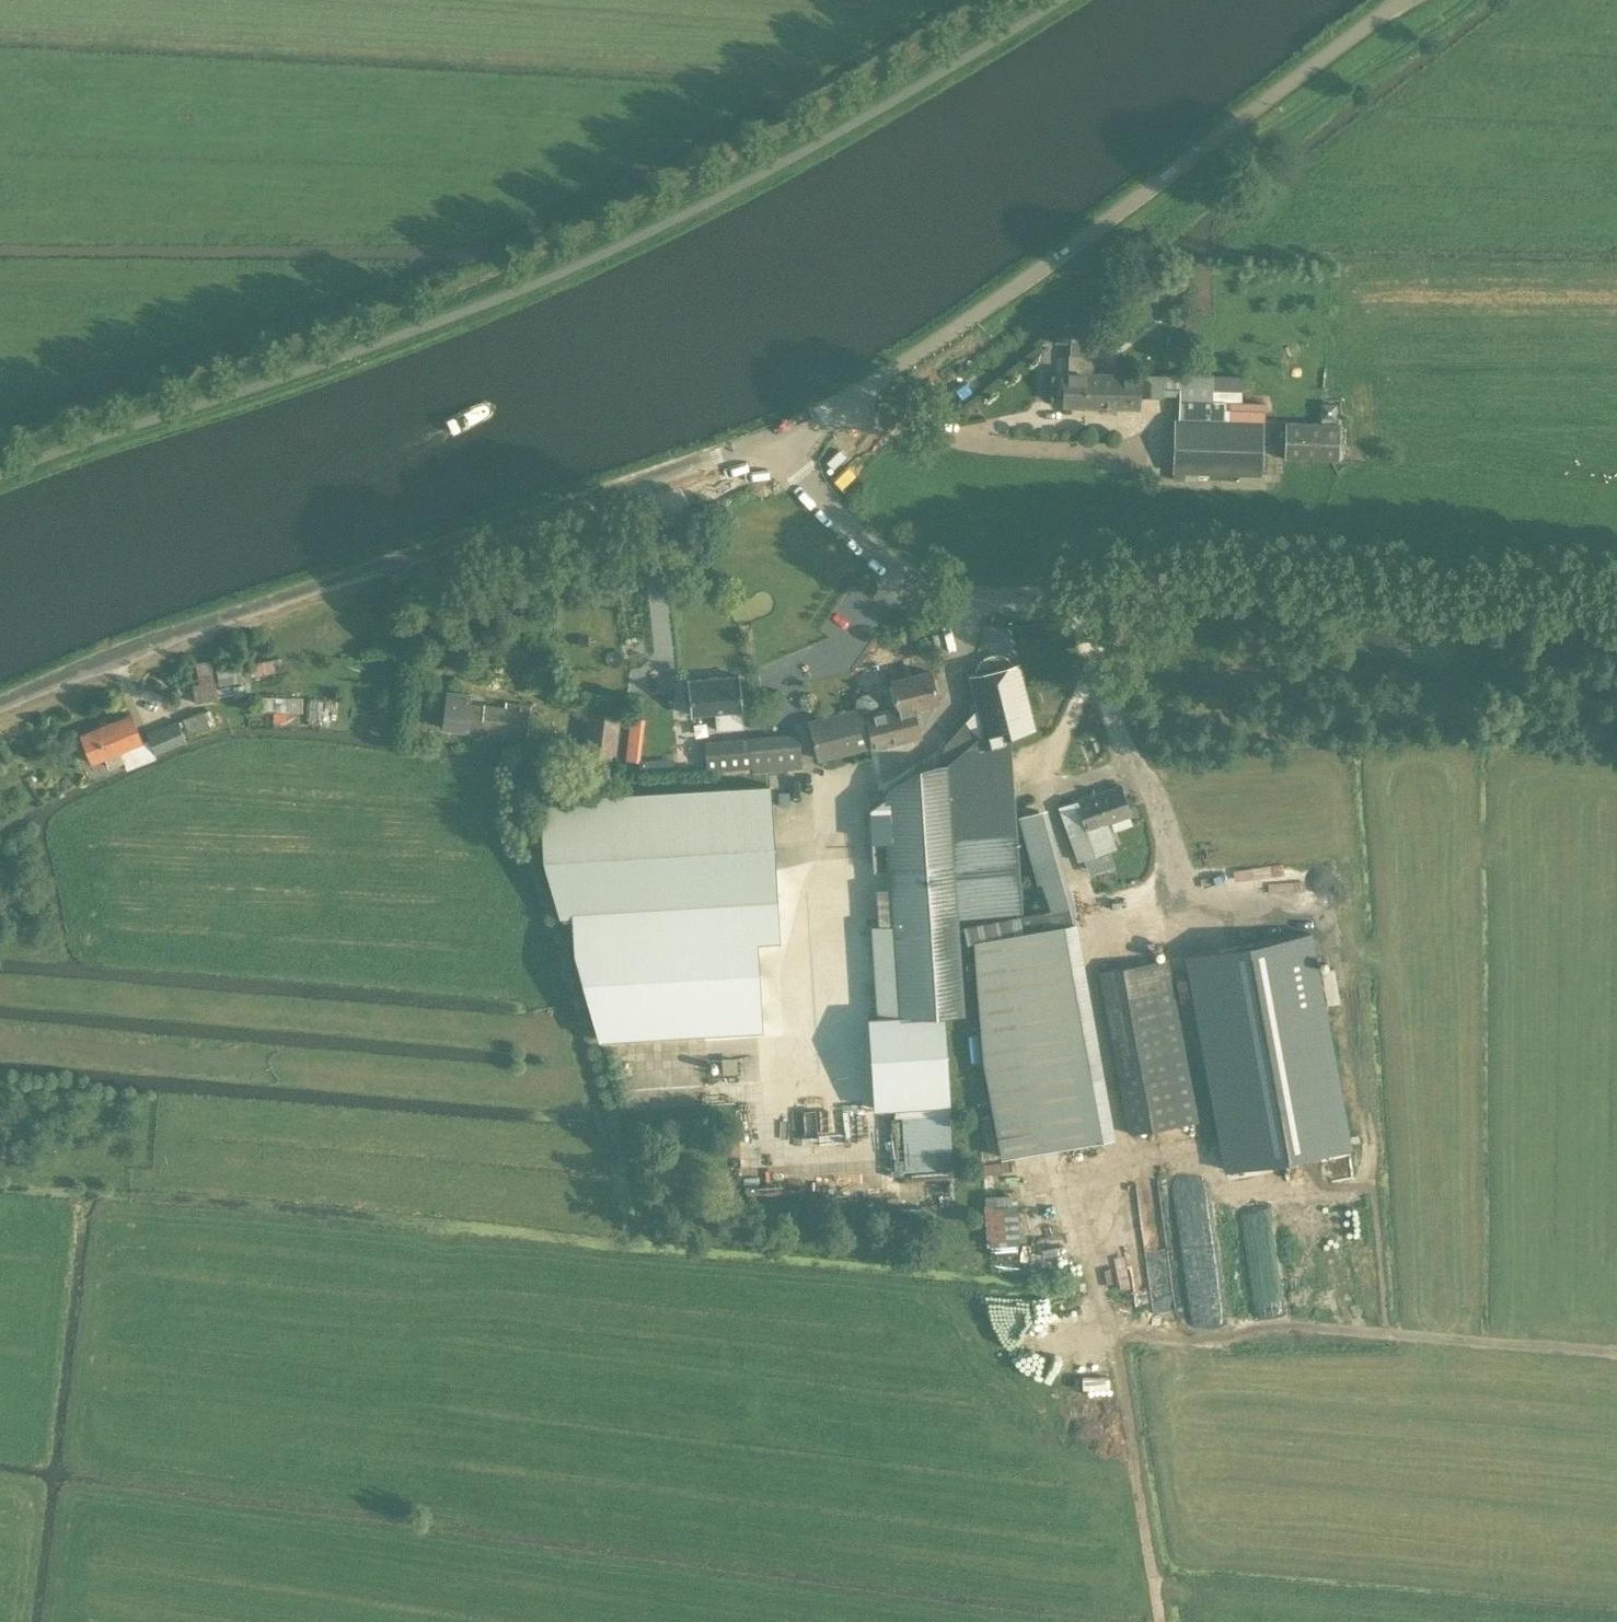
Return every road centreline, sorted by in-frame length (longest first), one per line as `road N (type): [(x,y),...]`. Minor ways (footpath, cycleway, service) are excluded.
road 1 (track): [(1168,1621),(1123,1308),(1117,1149),(1085,913),(1042,786),(1087,588)]
road 2 (unclassified): [(1616,603),(1222,571),(1002,601),(960,597),(899,572),(863,540),(780,434)]
road 3 (unclassified): [(0,711),(229,616),(780,434)]
road 4 (unclassified): [(780,434),(956,328),(1405,0)]
road 5 (track): [(1123,1308),(1616,1336)]

